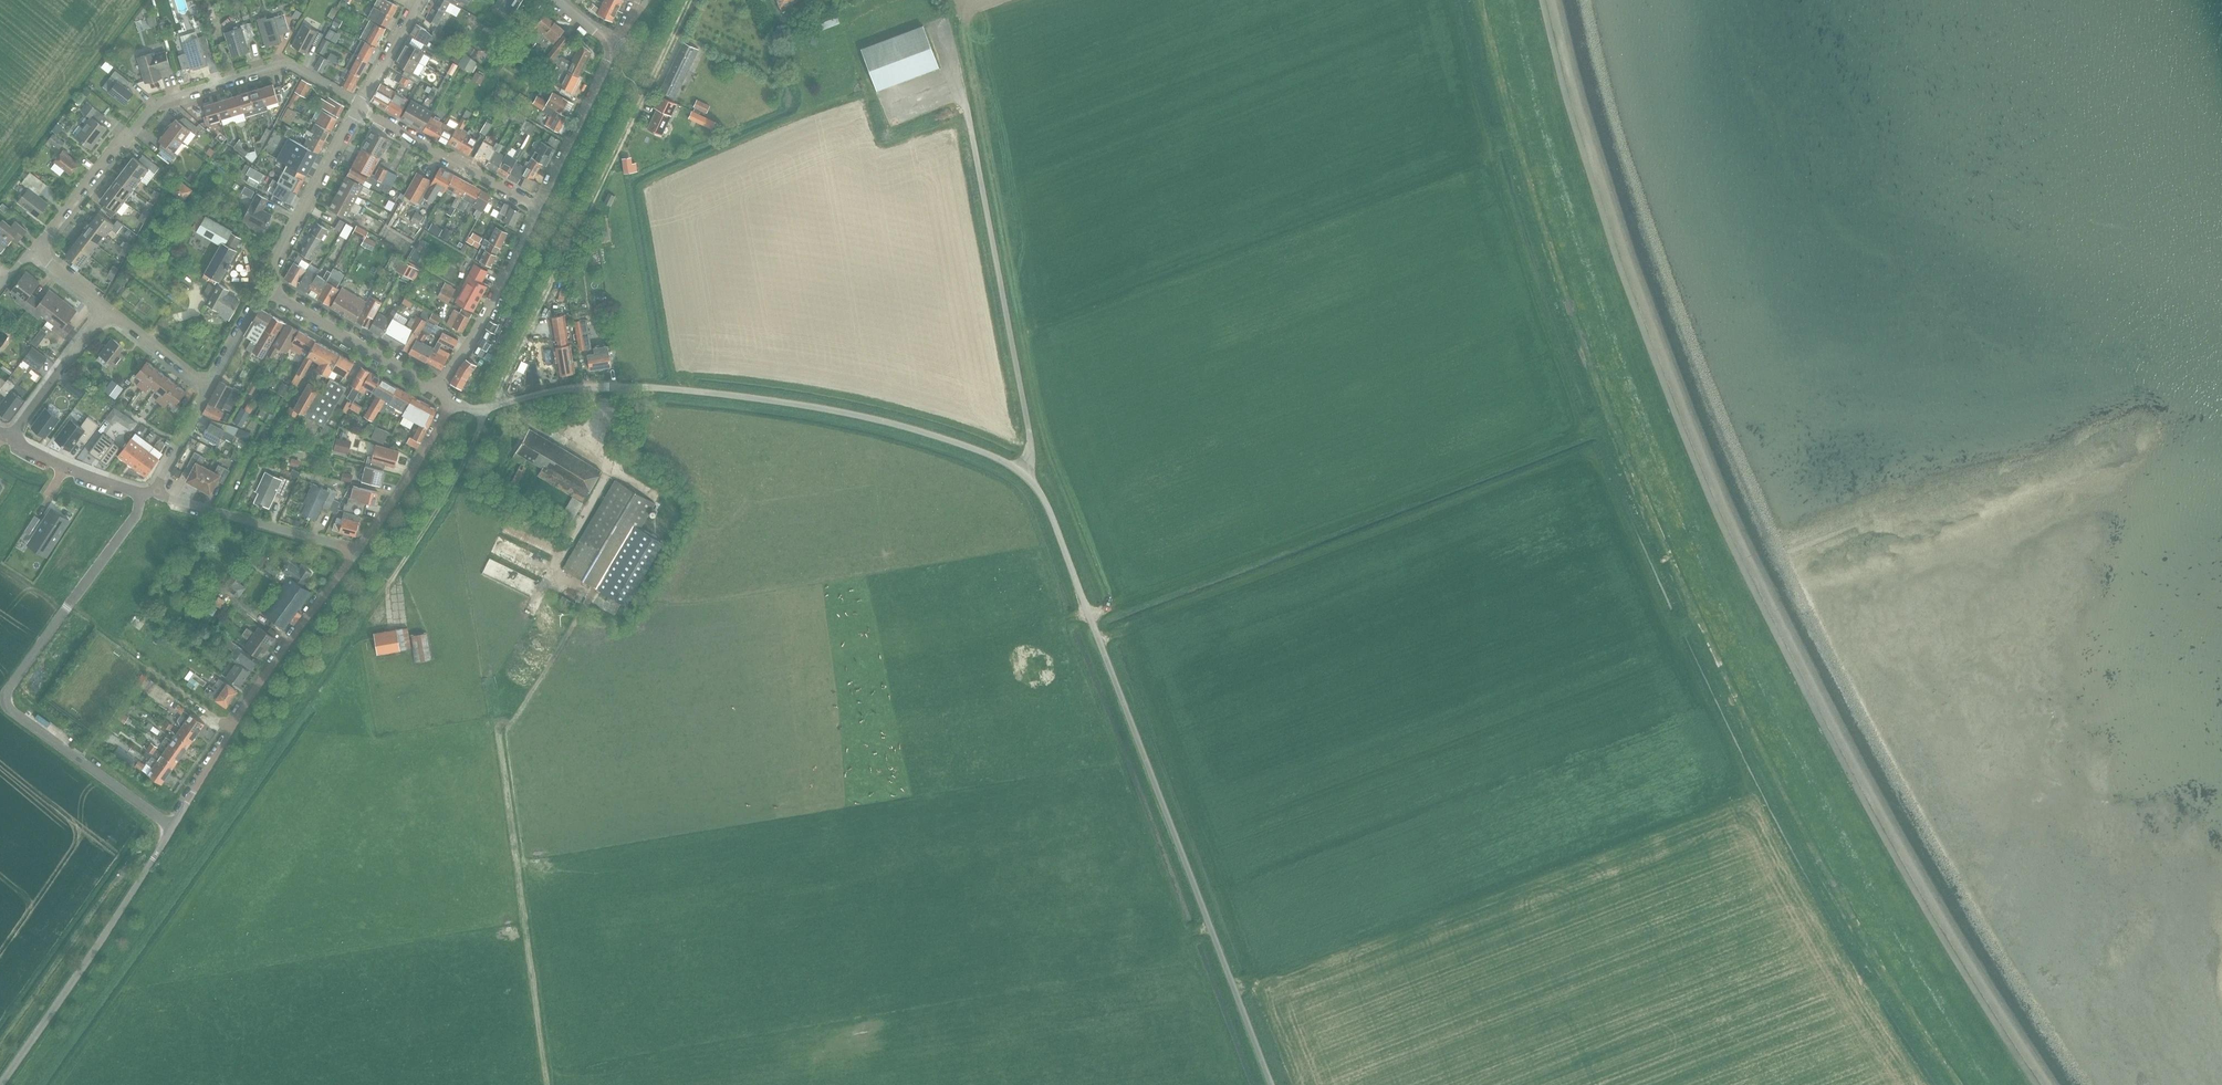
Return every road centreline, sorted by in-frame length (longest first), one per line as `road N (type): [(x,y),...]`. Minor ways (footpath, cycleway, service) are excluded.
road 1 (track): [(1959,1084),(1776,784),(1689,605),(1584,349),(1480,0)]
road 2 (unclassified): [(1269,1084),(1032,476)]
road 3 (unclassified): [(1032,476),(947,441),(824,410),(696,392),(565,386),(487,408)]
road 4 (track): [(546,1084),(498,742),(579,615)]
road 5 (residential): [(150,494),(7,685),(12,709),(169,829)]
road 6 (unclassified): [(487,408),(691,0)]
road 7 (residential): [(40,250),(155,103),(287,63),(360,107)]
road 8 (unclassified): [(1032,476),(964,101)]
road 9 (residential): [(169,829),(353,553)]
road 10 (unclassified): [(0,1072),(152,853)]
road 11 (unclassified): [(487,408),(448,492),(393,578),(398,620)]
road 12 (residential): [(438,389),(485,316),(536,207)]
road 13 (residential): [(271,291),(275,263),(360,107)]
road 14 (residential): [(159,489),(353,553)]
road 15 (residential): [(536,207),(360,107)]
road 16 (residential): [(438,389),(271,291)]
road 17 (unclassified): [(353,553),(452,399)]
road 18 (residential): [(536,207),(614,46)]
road 19 (residential): [(8,433),(107,309)]
road 20 (residential): [(8,433),(78,474),(150,494)]
road 21 (residential): [(208,385),(107,309)]
road 22 (residential): [(360,107),(418,0)]

